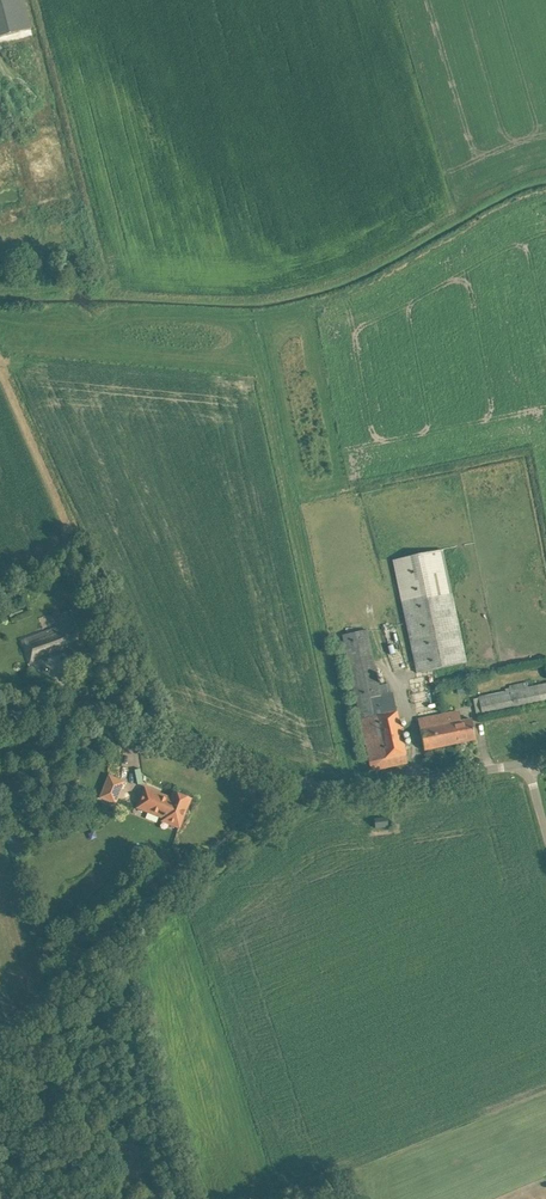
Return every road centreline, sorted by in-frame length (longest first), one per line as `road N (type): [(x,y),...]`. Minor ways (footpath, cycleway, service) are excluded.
road 1 (unclassified): [(524,763),(335,789),(128,718),(0,717)]
road 2 (track): [(19,1056),(173,906),(312,787)]

